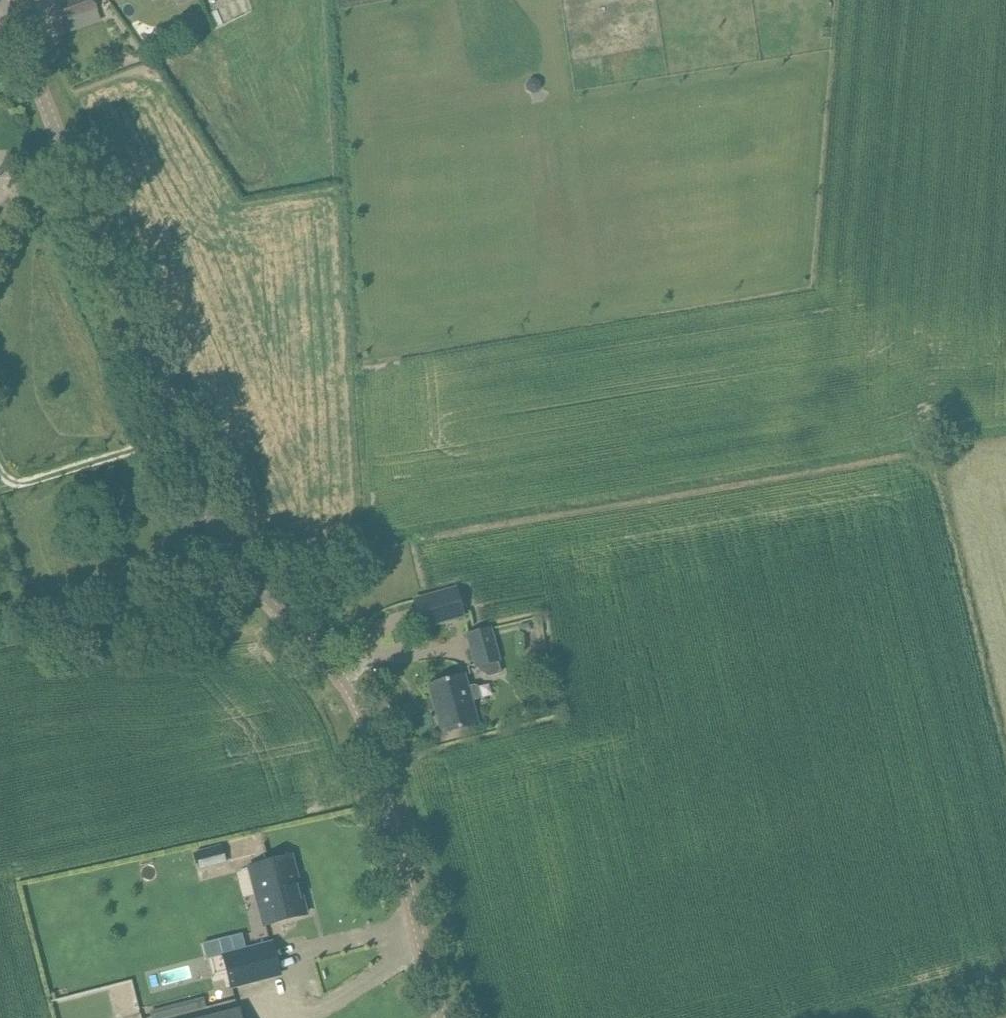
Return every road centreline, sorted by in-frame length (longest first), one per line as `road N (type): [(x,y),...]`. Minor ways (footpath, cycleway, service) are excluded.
road 1 (unclassified): [(438,1017),(371,759),(333,679),(227,532),(191,461),(19,48)]

